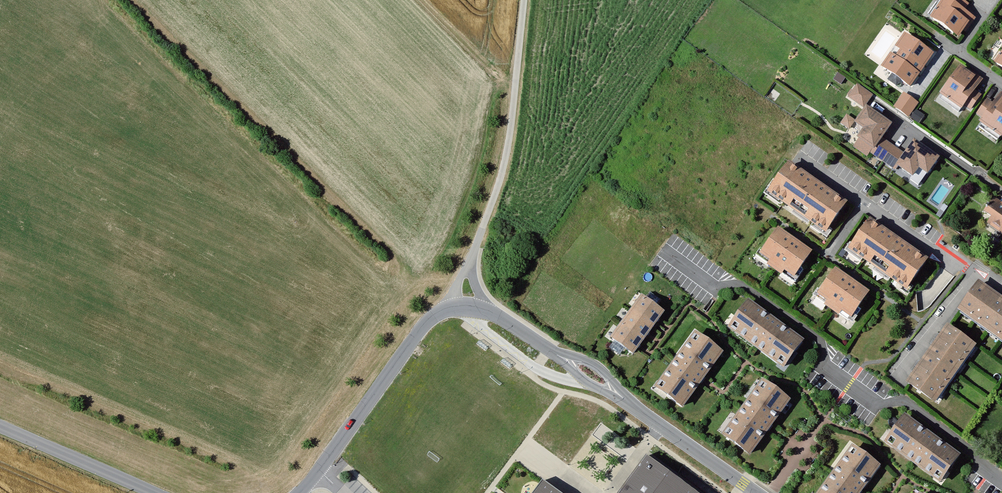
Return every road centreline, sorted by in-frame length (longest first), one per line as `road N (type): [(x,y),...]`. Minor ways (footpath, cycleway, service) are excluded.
road 1 (residential): [(1001,480),(906,402),(878,405),(825,369),(820,339),(744,285),(713,287),(665,252)]
road 2 (tertiary): [(562,353),(488,306),(448,306),(416,335),(317,473)]
road 3 (track): [(438,312),(473,258),(503,170),(525,0)]
road 4 (residential): [(979,274),(927,249),(796,156)]
road 5 (tertiary): [(155,492),(0,426)]
road 6 (tertiary): [(762,492),(627,398)]
road 7 (residential): [(979,274),(895,379)]

